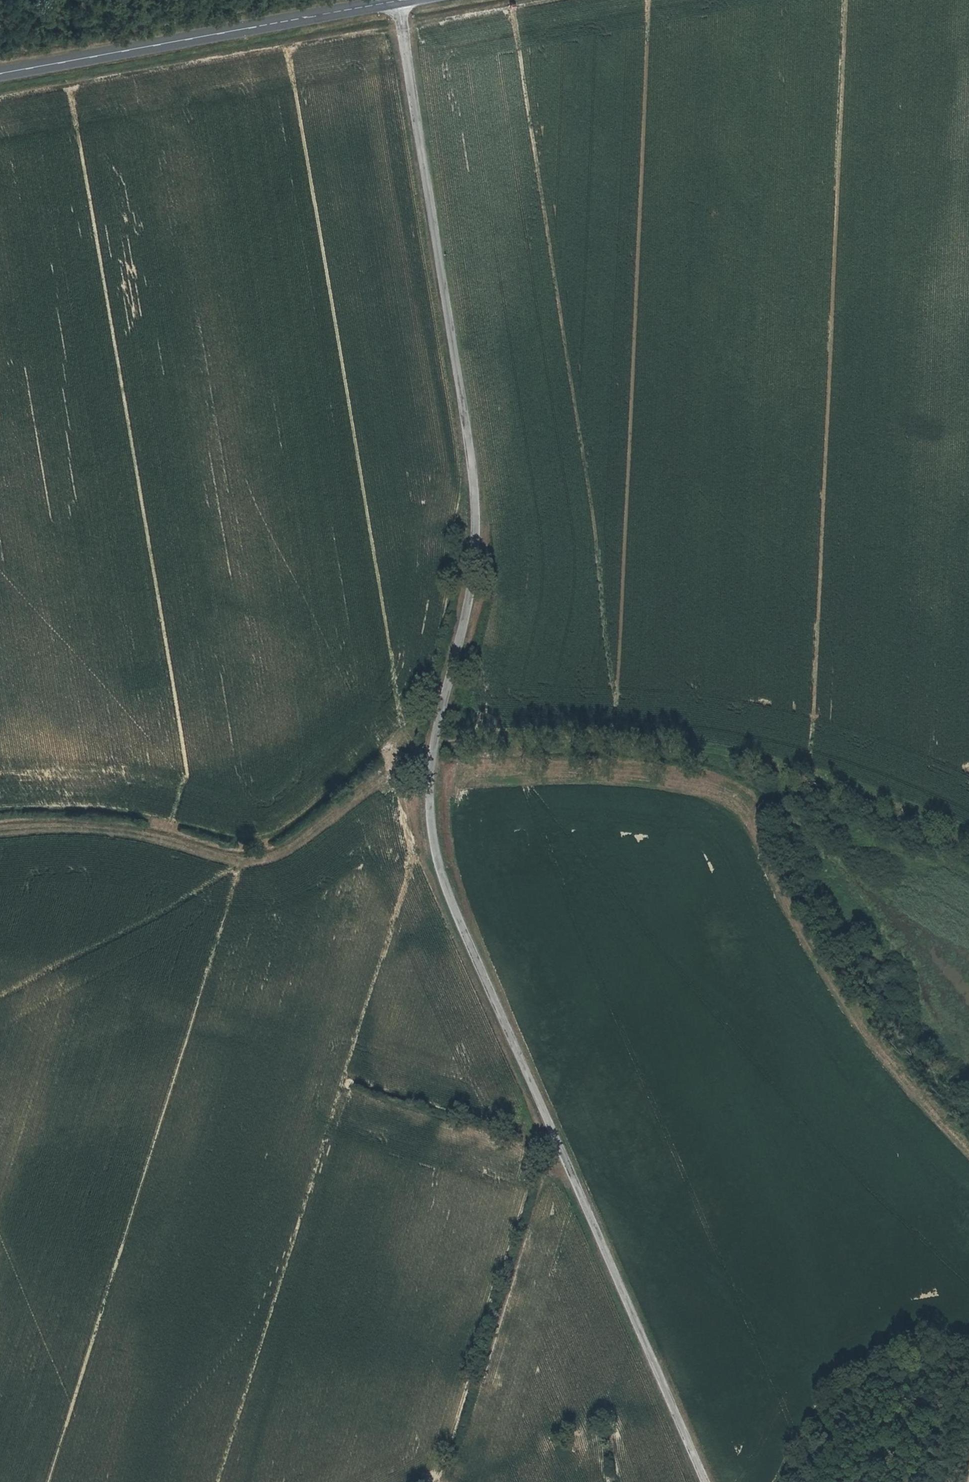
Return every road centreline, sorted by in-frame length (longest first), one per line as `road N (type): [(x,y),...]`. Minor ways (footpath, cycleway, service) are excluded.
road 1 (unclassified): [(703,1481),(451,891),(431,819),(432,734),(477,551),(474,489),(399,2)]
road 2 (secondary): [(0,74),(399,2)]

